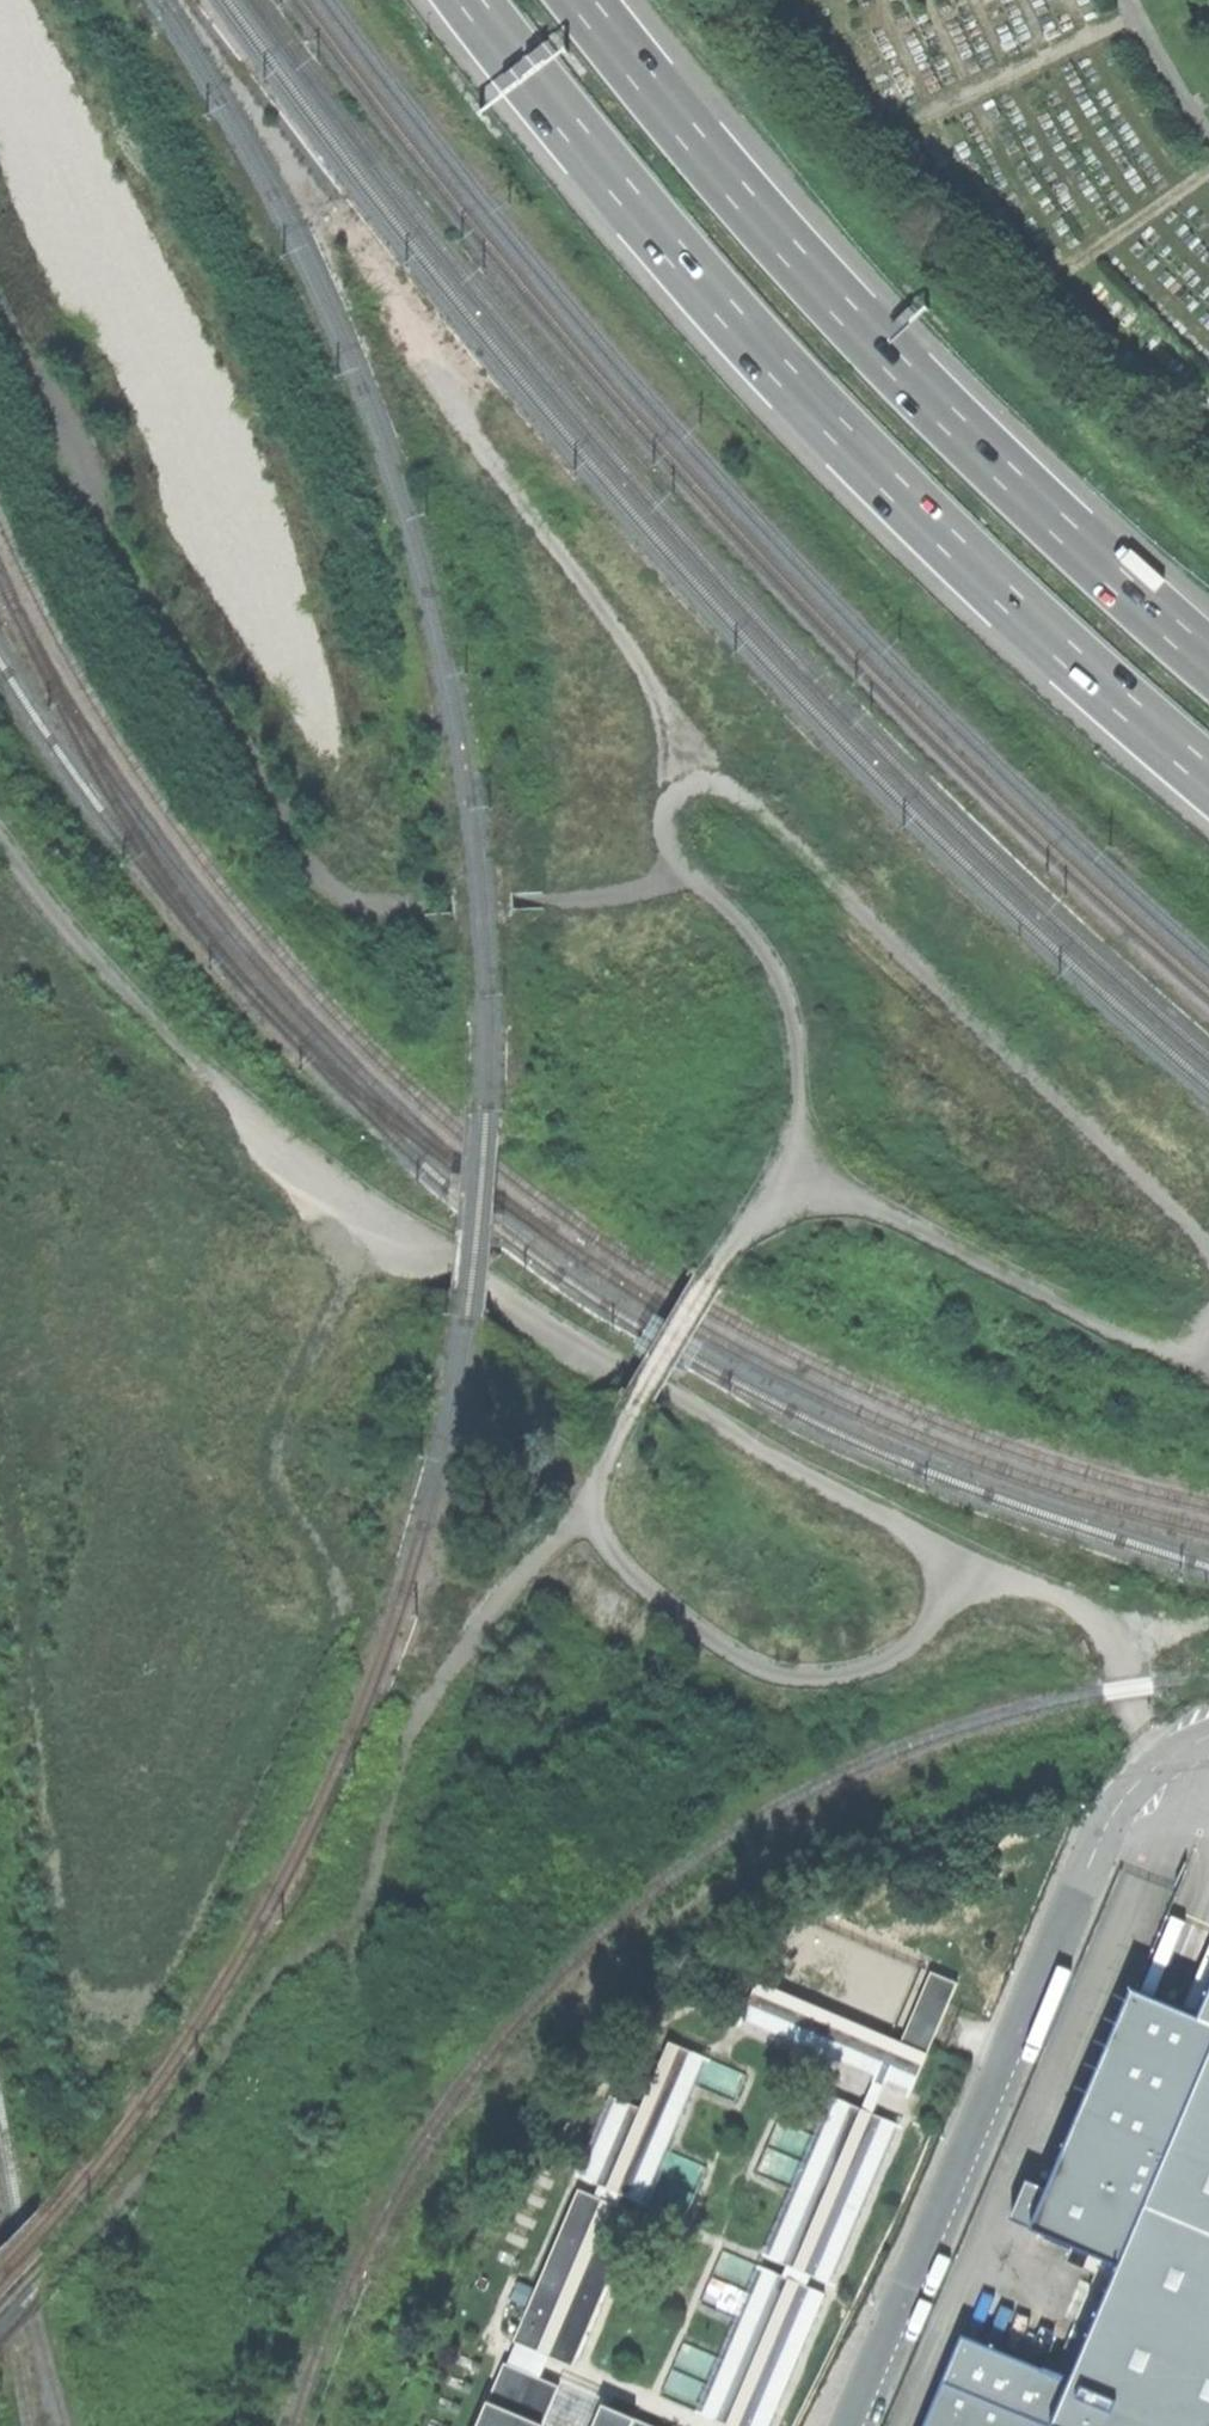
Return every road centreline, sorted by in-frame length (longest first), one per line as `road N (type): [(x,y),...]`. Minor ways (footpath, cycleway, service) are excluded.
road 1 (track): [(1208,1381),(880,1212),(799,1180),(742,1234),(705,1285),(584,1512),(522,1572),(411,1729),(351,1916),(292,1961),(121,2200),(0,2332)]
road 2 (track): [(0,839),(125,992),(309,1165),(590,1349),(960,1556),(912,1643),(885,1661),(834,1676),(783,1676),(688,1624),(622,1566),(584,1512)]
road 3 (track): [(1208,1258),(1191,1228),(743,799),(699,785),(669,812),(666,835),(679,863),(762,947),(794,1010),(799,1180)]
road 4 (trunk): [(470,0),(534,89),(738,322),(969,565),(1208,776)]
road 5 (track): [(679,863),(646,887),(538,902),(378,907),(329,886),(113,550),(0,321)]
road 6 (trunk): [(1208,661),(1016,481),(802,260),(584,0)]
road 7 (unclassified): [(850,2425),(1101,1835),(1154,1767),(1208,1736)]
road 8 (track): [(686,791),(647,684),(479,440),(347,224)]
road 9 (track): [(960,1556),(1070,1606),(1095,1627),(1121,1669),(1154,1767)]

